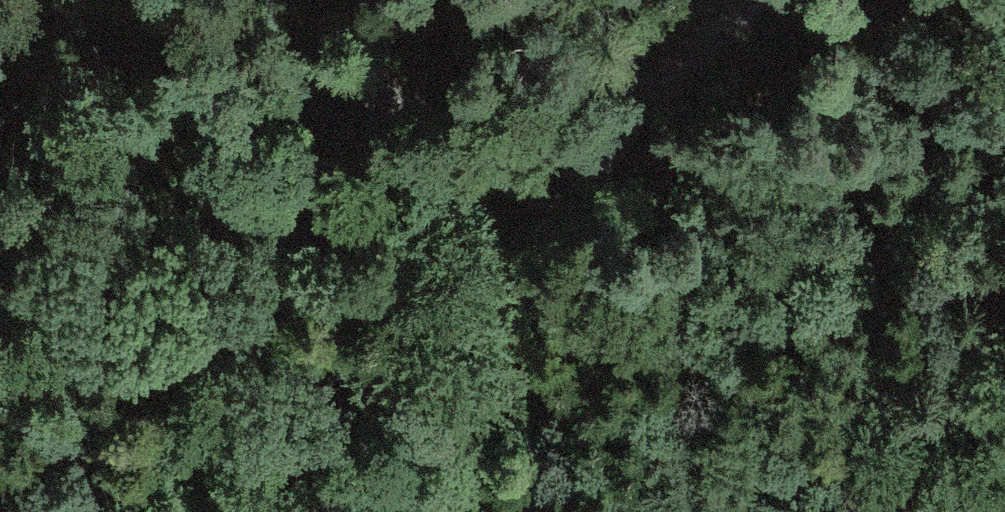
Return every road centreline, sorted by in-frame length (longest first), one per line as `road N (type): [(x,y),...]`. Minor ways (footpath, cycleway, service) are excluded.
road 1 (track): [(0,249),(146,113),(233,72),(328,69),(396,103),(485,269),(709,289),(1004,228)]
road 2 (track): [(317,511),(485,269),(752,0)]
road 3 (track): [(396,103),(547,115),(671,82)]

